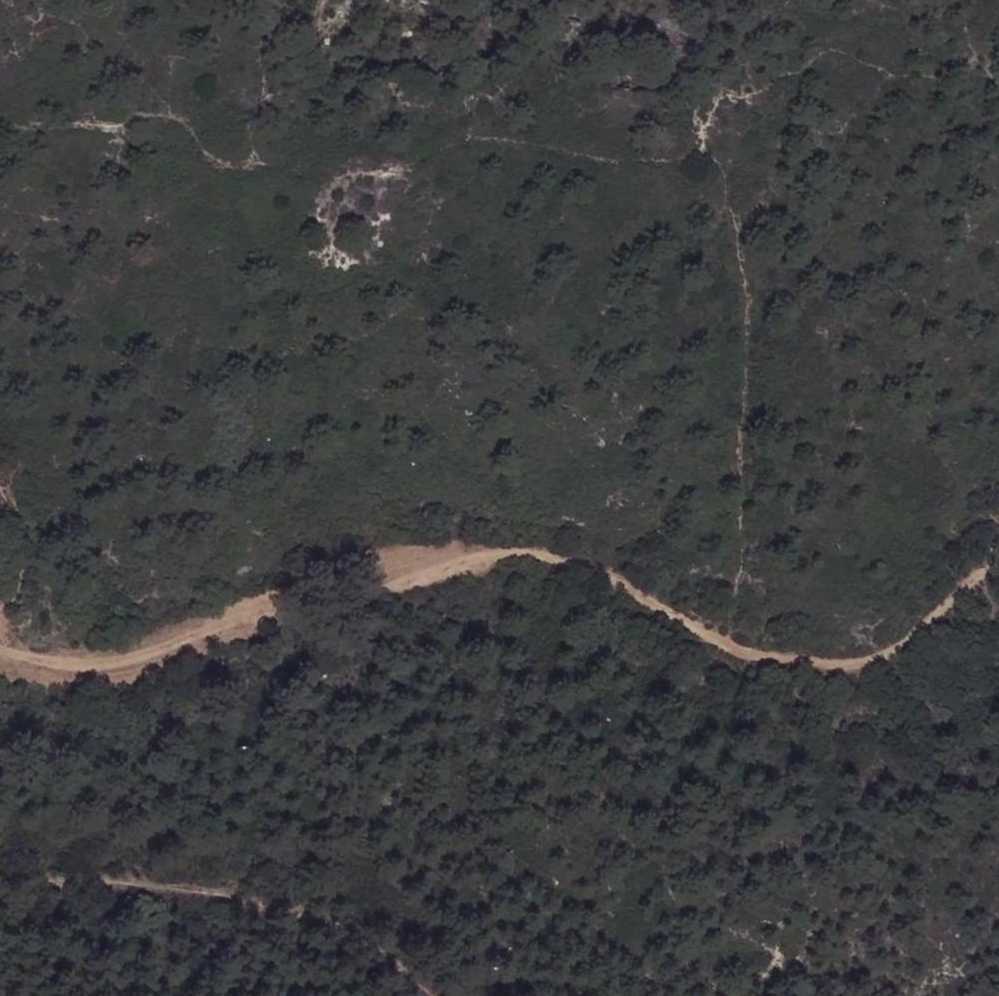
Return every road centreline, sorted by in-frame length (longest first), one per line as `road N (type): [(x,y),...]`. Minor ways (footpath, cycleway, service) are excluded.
road 1 (track): [(0,671),(89,673),(508,555),(567,558),(619,578),(693,630),(822,669),(876,662),(926,634),(998,549)]

